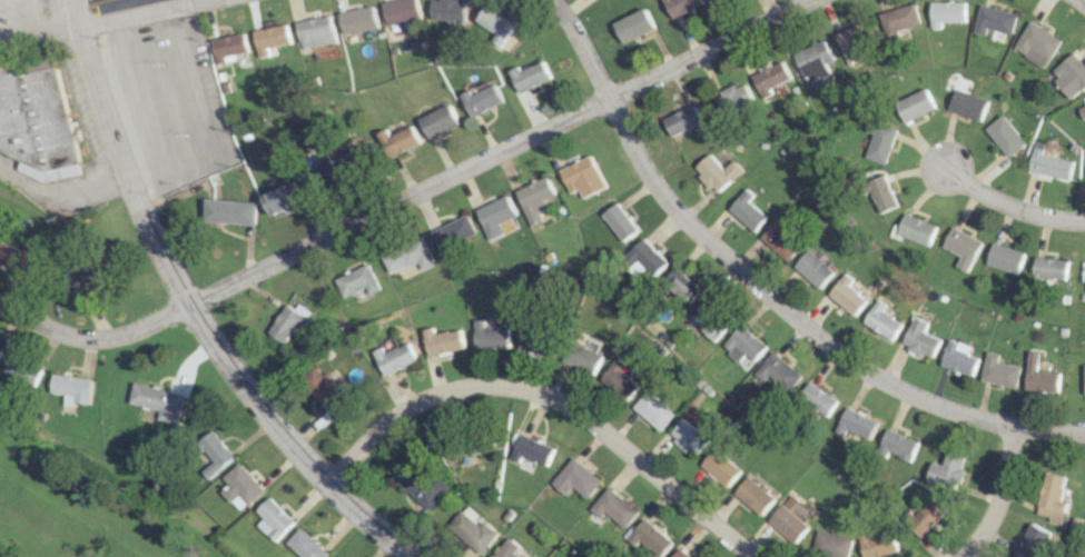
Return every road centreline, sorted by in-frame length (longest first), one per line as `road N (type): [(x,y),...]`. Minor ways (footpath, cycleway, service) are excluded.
road 1 (residential): [(812,0),(144,327),(77,339),(0,304)]
road 2 (residential): [(1084,430),(1006,426),(844,357),(648,183),(553,0)]
road 3 (residential): [(409,556),(327,486),(185,305),(101,108),(74,0)]
road 4 (residential): [(749,556),(591,411),(493,384),(392,415),(327,486)]
road 5 (residential): [(1084,223),(1012,209),(937,165)]
road 6 (residential): [(1006,426),(1007,467),(988,521),(962,556)]
road 7 (residential): [(204,0),(80,28)]

